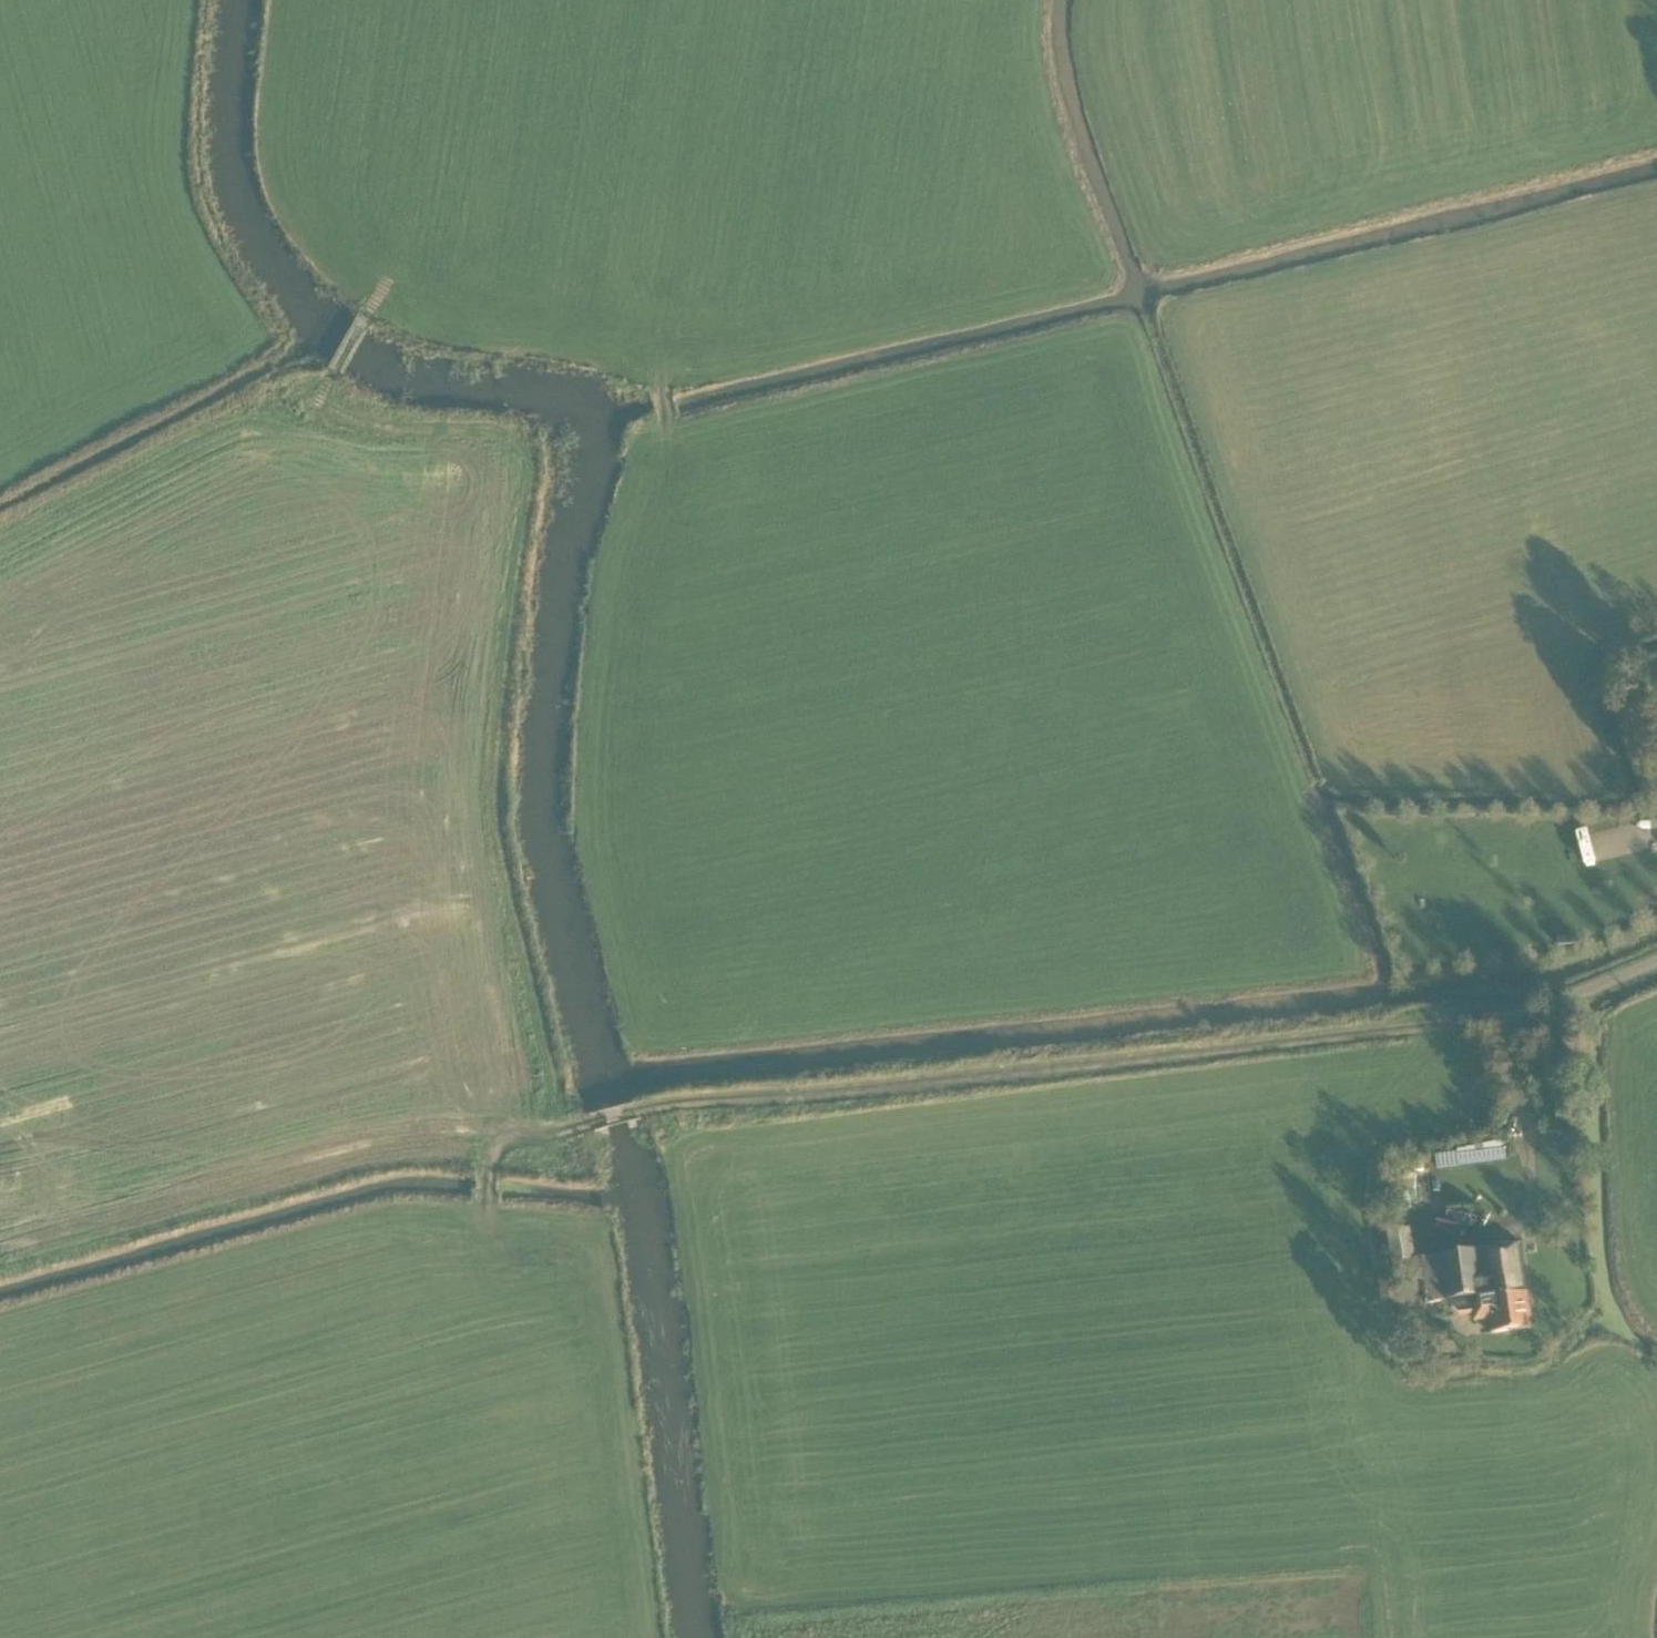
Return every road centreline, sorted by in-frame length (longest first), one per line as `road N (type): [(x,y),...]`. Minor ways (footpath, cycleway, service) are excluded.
road 1 (track): [(593,1122),(1518,1016)]
road 2 (unclassified): [(1518,1016),(1656,963)]

